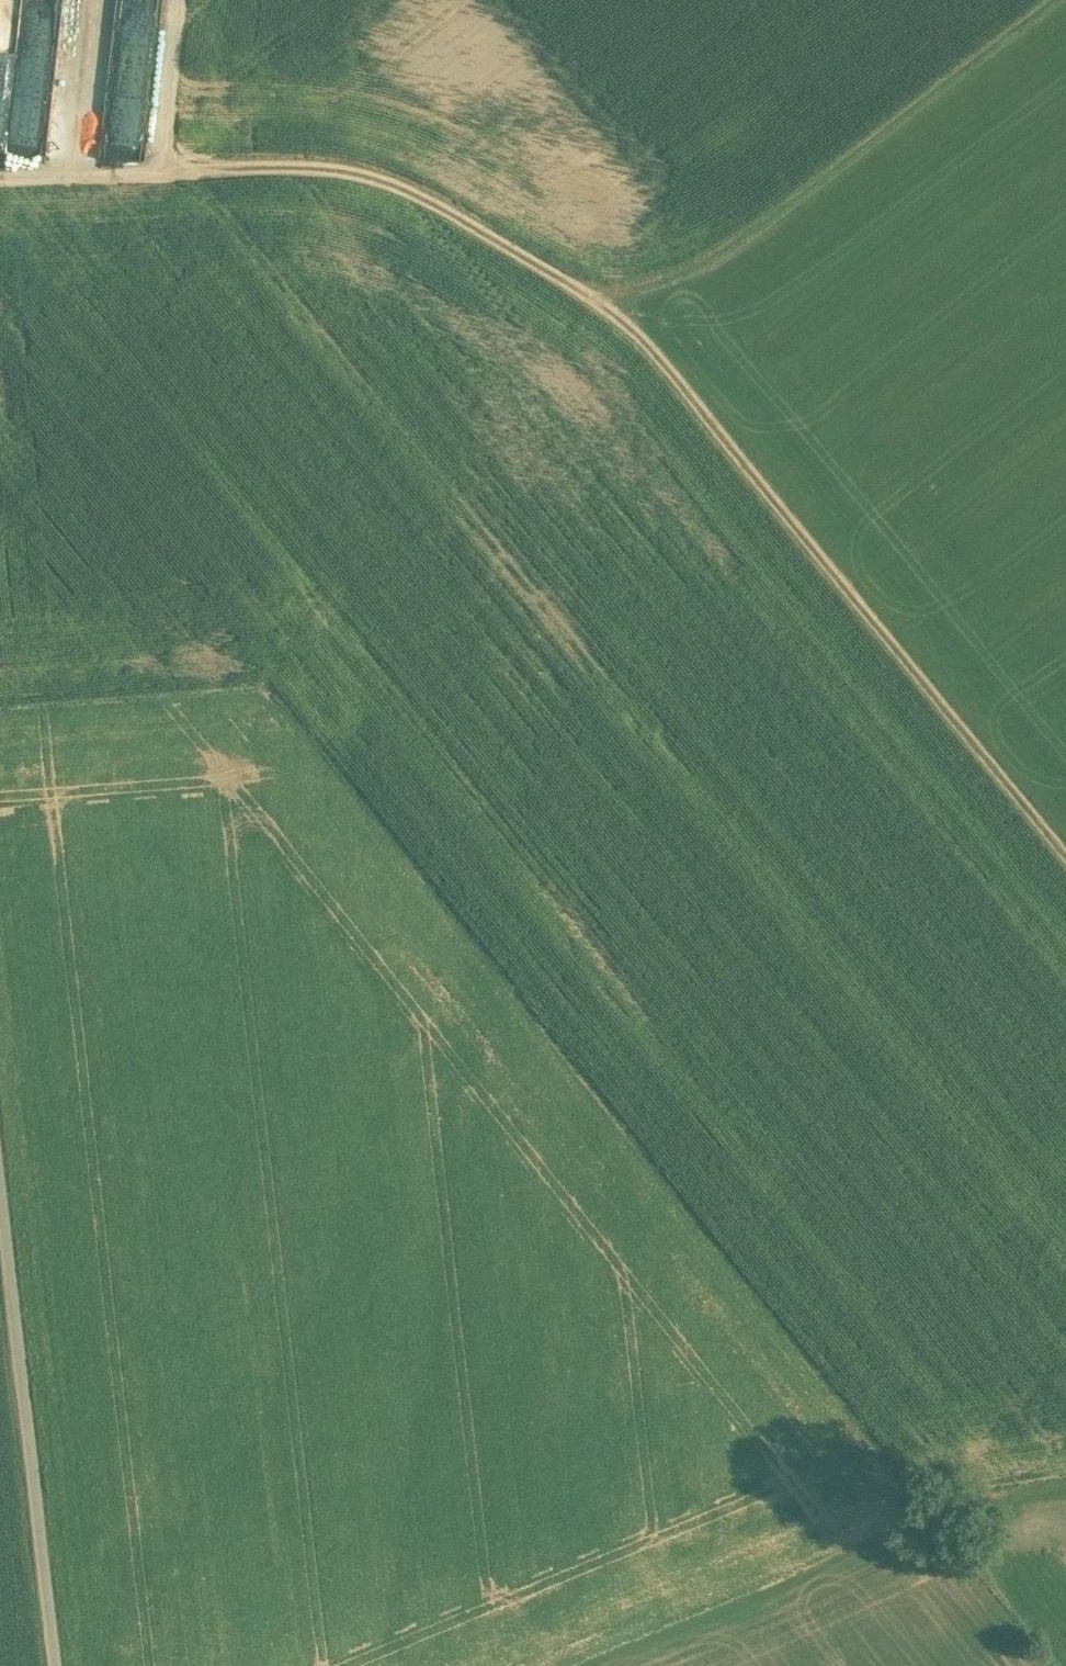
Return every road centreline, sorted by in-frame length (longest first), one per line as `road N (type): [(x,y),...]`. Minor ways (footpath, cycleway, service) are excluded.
road 1 (track): [(0,192),(283,169),(468,224),(608,302),(722,424),(1065,843)]
road 2 (track): [(74,1665),(0,1034)]
road 3 (track): [(608,302),(676,285),(778,225),(1065,2)]

